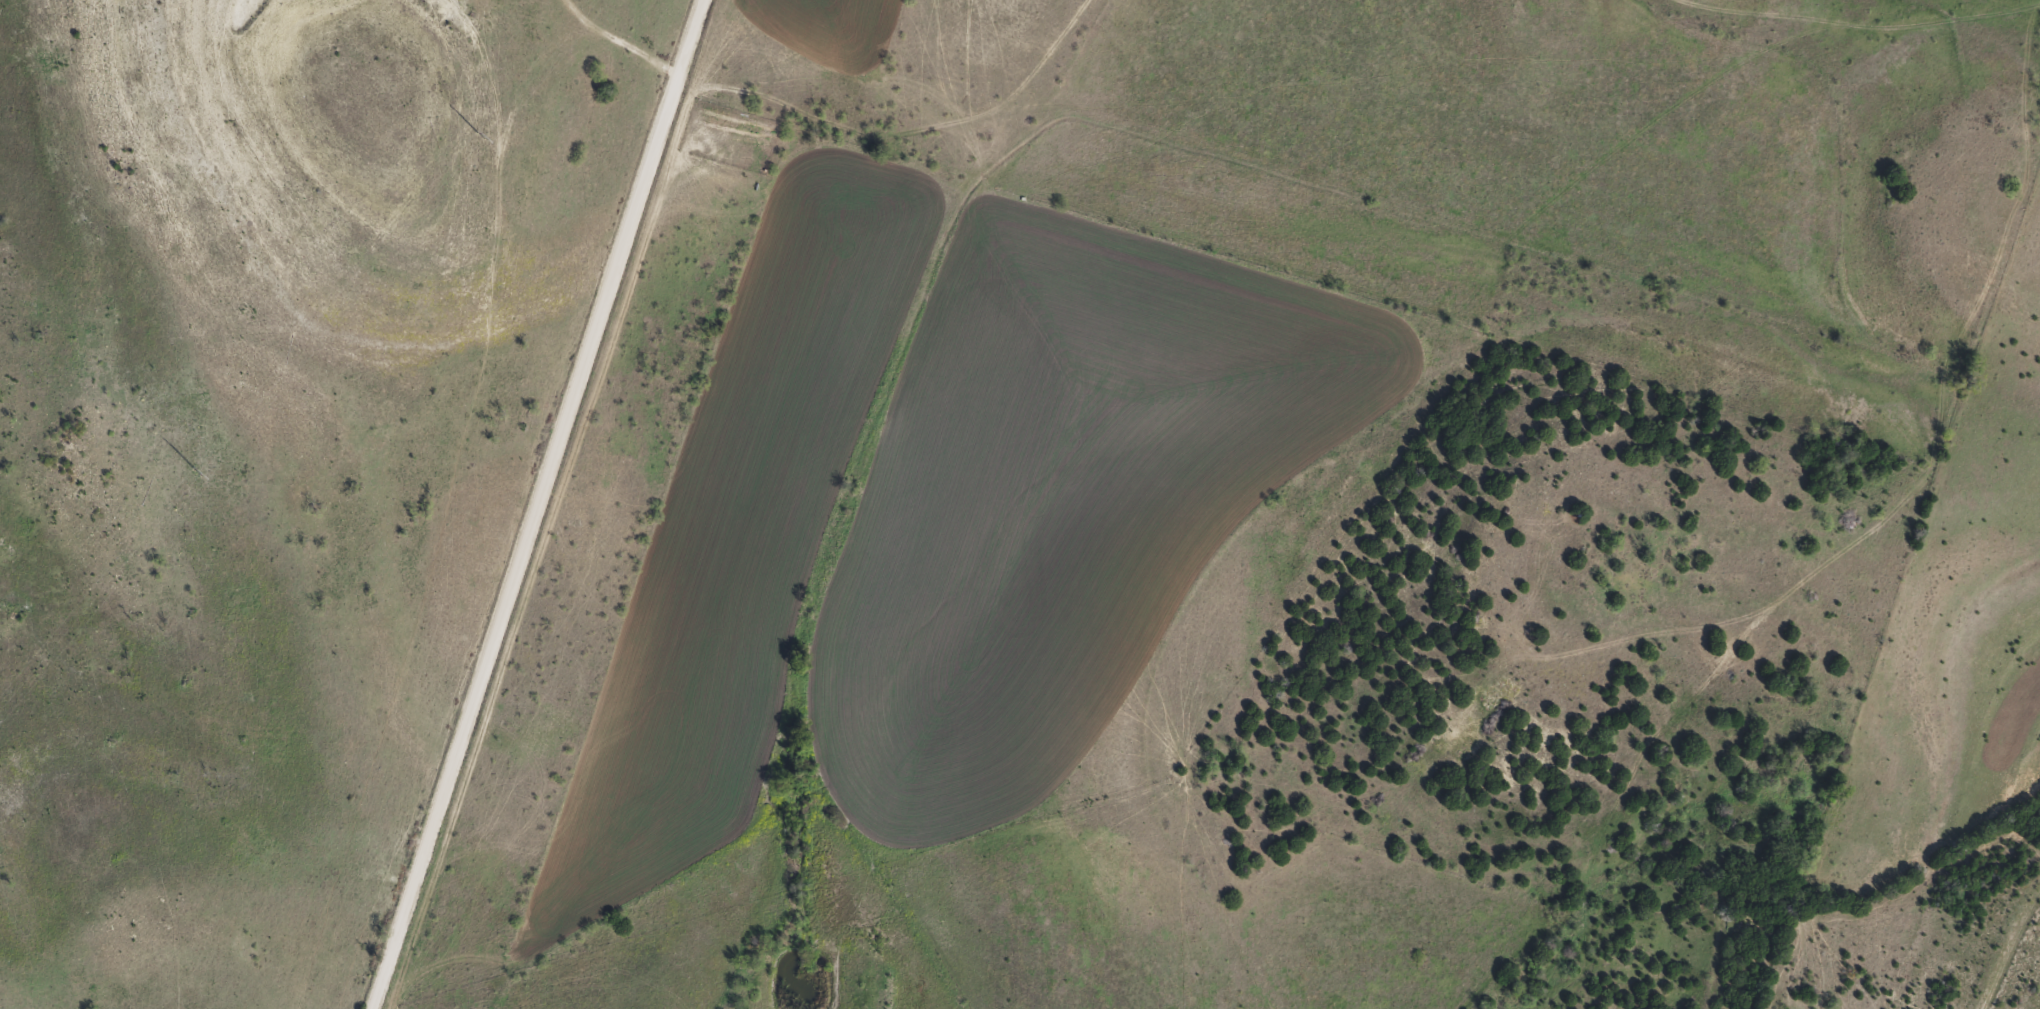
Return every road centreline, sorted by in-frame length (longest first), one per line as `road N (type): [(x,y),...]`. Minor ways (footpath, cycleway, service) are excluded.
road 1 (residential): [(368,1008),(701,0)]

